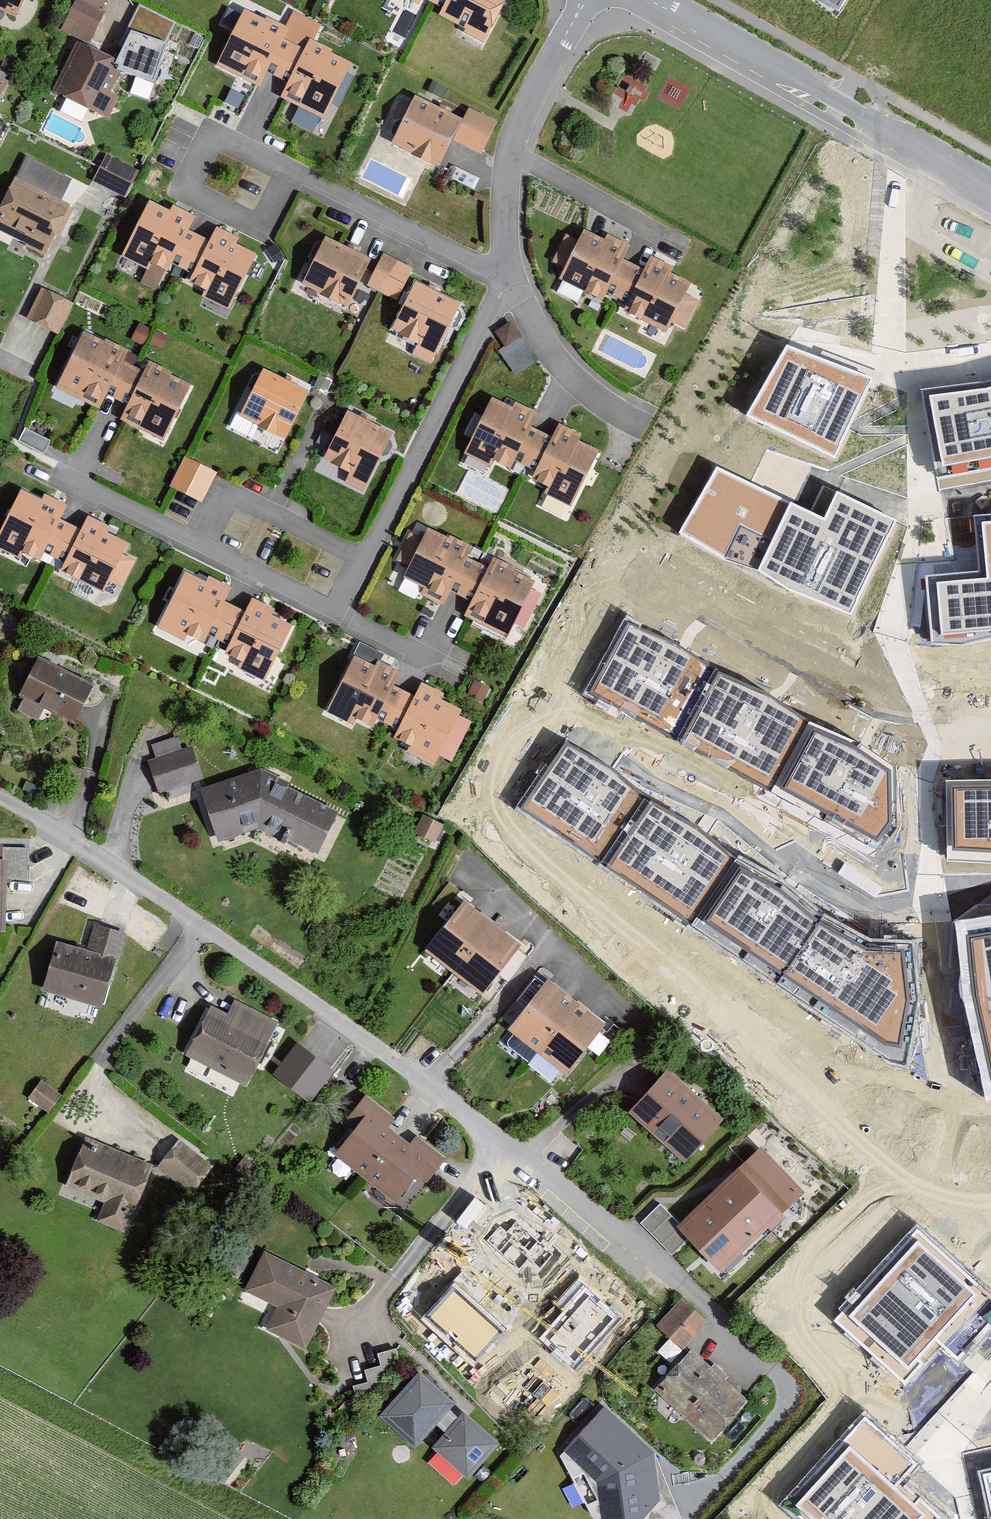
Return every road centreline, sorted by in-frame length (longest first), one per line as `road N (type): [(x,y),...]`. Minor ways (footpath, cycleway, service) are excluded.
road 1 (residential): [(0,798),(387,1056),(564,1190),(772,1366)]
road 2 (residential): [(990,195),(646,0)]
road 3 (residential): [(505,278),(365,558)]
road 4 (residential): [(292,172),(264,229),(186,192),(214,134),(243,148)]
road 5 (residential): [(505,278),(292,172)]
road 6 (residential): [(196,542),(223,487),(365,558)]
road 7 (residential): [(647,428),(563,368),(505,278)]
road 8 (residential): [(659,234),(510,153)]
road 9 (residential): [(580,6),(510,153)]
road 10 (residential): [(337,613),(196,542)]
road 11 (residential): [(196,542),(57,476)]
road 12 (residential): [(510,153),(505,278)]

